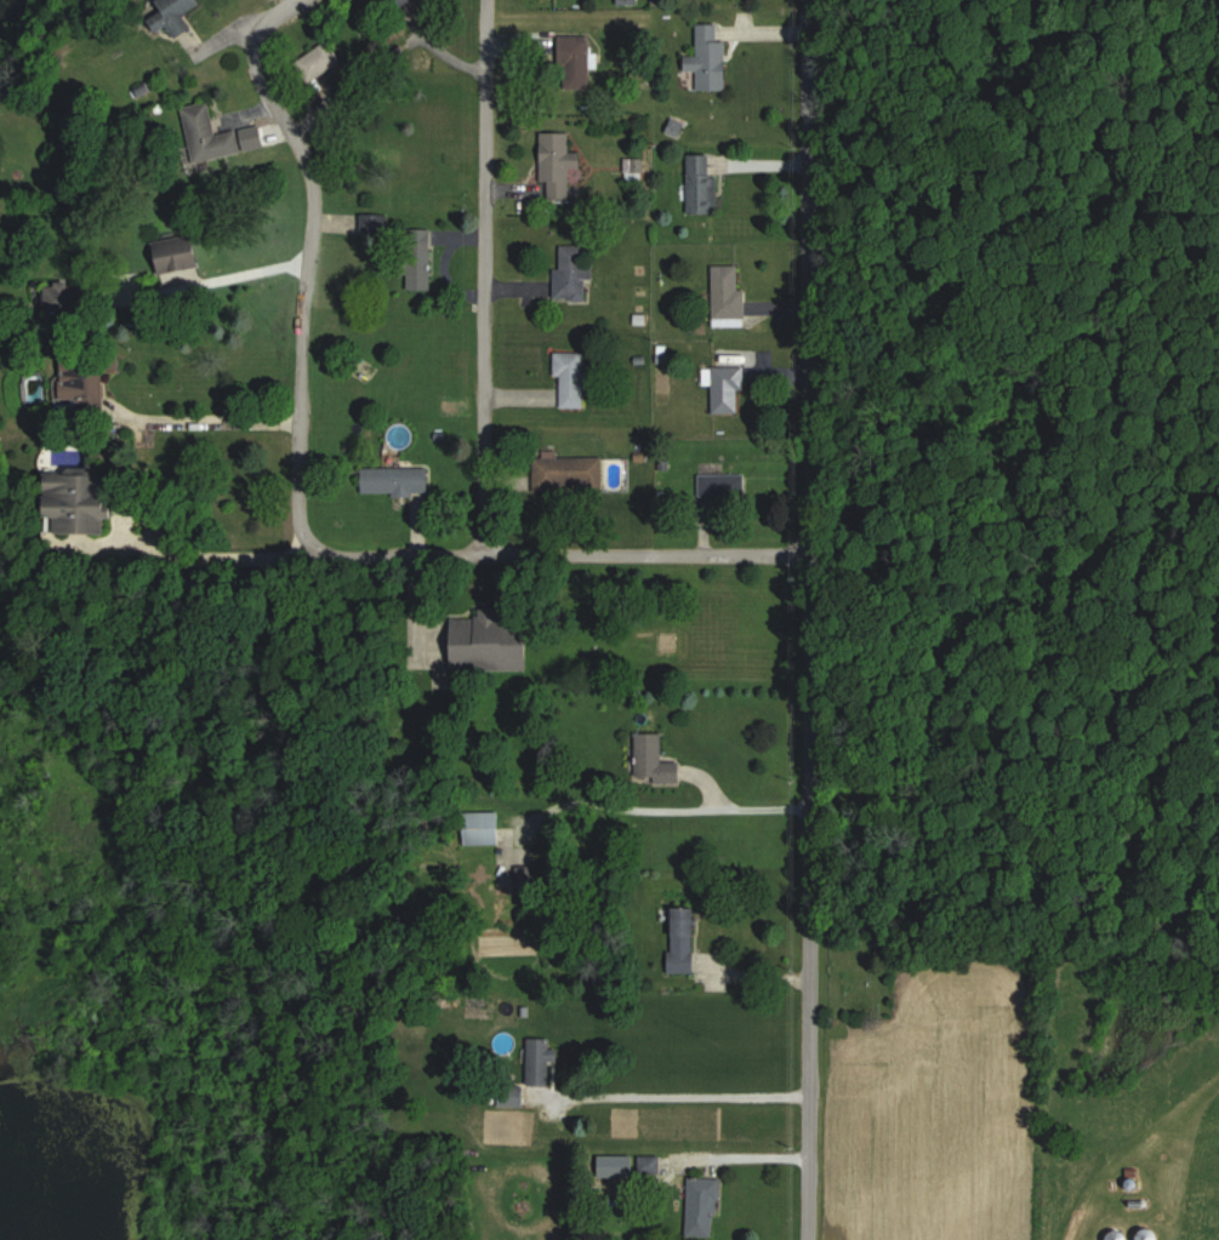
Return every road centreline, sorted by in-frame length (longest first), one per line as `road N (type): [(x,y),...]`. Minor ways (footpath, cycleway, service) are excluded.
road 1 (residential): [(809,1239),(805,0)]
road 2 (residential): [(361,555),(309,543),(300,513),(315,192),(256,73),(254,46),(264,25),(301,0)]
road 3 (residential): [(486,556),(488,0)]
road 4 (residential): [(807,555),(361,555)]
road 5 (residential): [(810,792),(655,783),(608,755),(589,555)]

